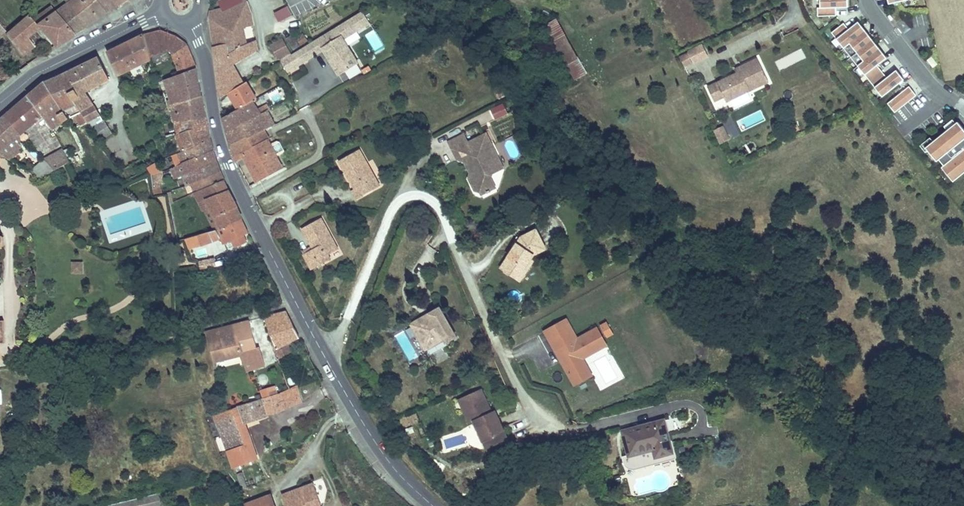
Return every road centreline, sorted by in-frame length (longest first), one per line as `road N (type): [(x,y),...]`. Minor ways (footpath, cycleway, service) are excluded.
road 1 (secondary): [(190,21),(234,182),(373,440),(433,505)]
road 2 (track): [(451,224),(518,381),(549,422)]
road 3 (tertiary): [(0,104),(32,76),(165,13)]
road 4 (track): [(330,369),(397,203)]
road 5 (residential): [(868,0),(931,85),(963,108)]

